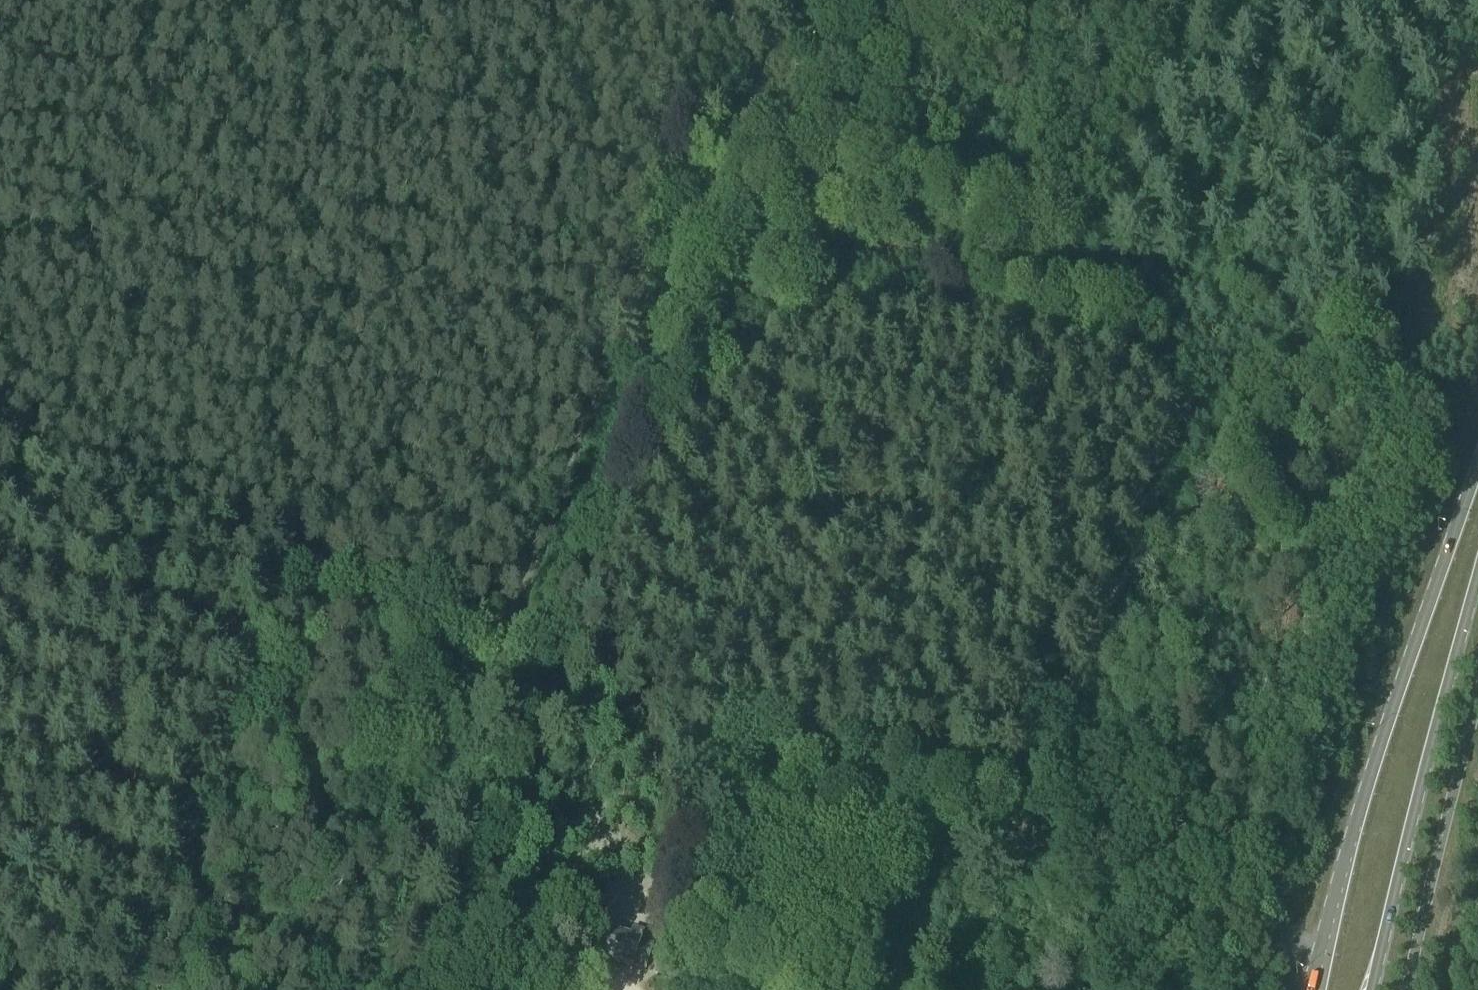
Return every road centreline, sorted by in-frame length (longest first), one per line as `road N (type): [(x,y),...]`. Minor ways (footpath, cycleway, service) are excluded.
road 1 (track): [(118,989),(273,546),(533,602),(750,0)]
road 2 (primary): [(1477,467),(1384,735),(1307,989)]
road 3 (primary): [(1374,989),(1477,582)]

